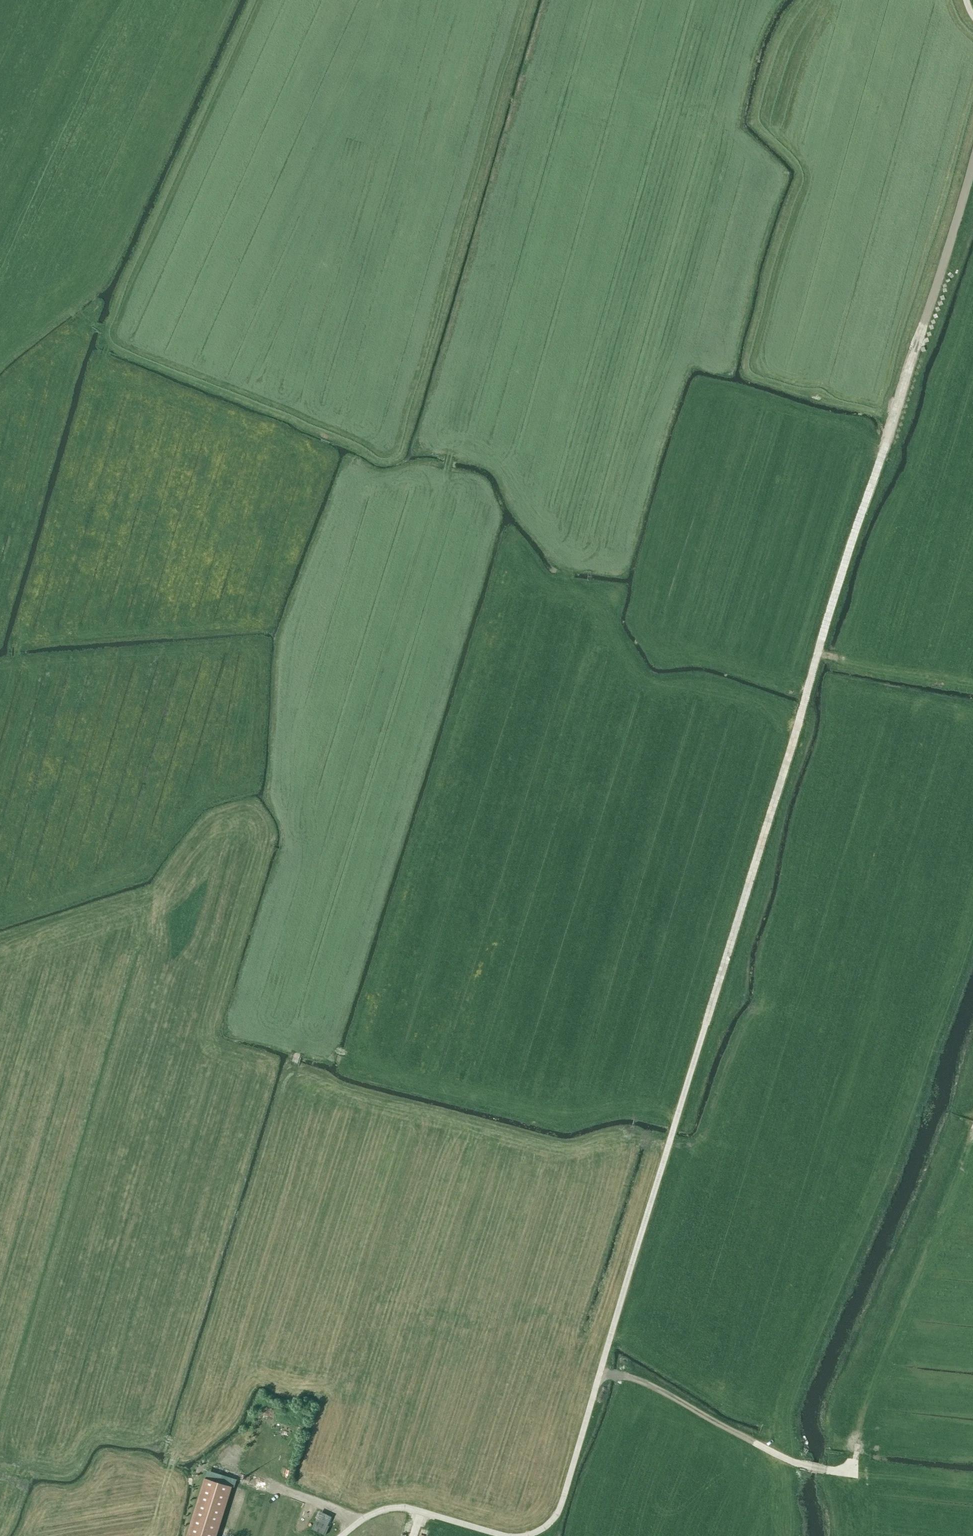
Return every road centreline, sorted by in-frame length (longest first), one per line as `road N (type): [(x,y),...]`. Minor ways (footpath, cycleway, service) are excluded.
road 1 (track): [(598,1377),(972,158)]
road 2 (track): [(526,1535),(563,1502),(598,1377),(626,1376),(660,1390),(806,1466),(853,1471),(863,1410),(972,1134)]
road 3 (track): [(342,1535),(383,1509),(401,1508),(506,1535)]

